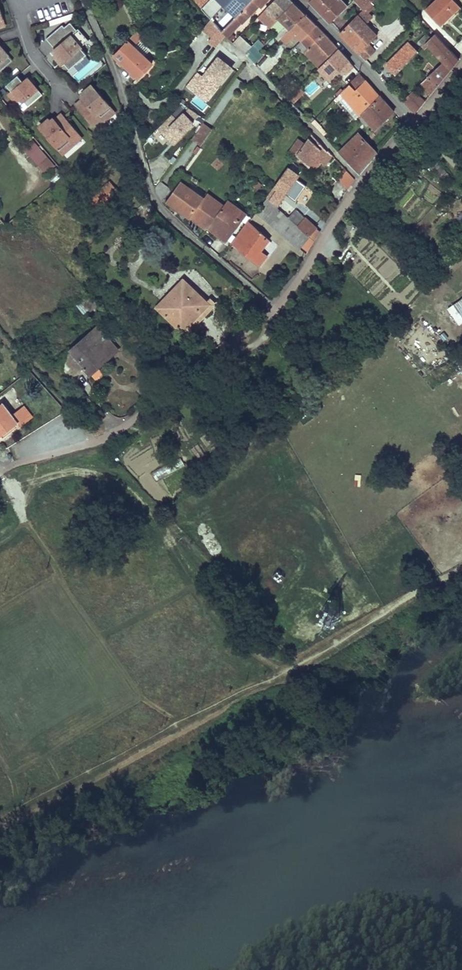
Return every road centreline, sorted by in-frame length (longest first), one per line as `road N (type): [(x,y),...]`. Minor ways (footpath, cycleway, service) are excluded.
road 1 (residential): [(303,0),(412,121)]

